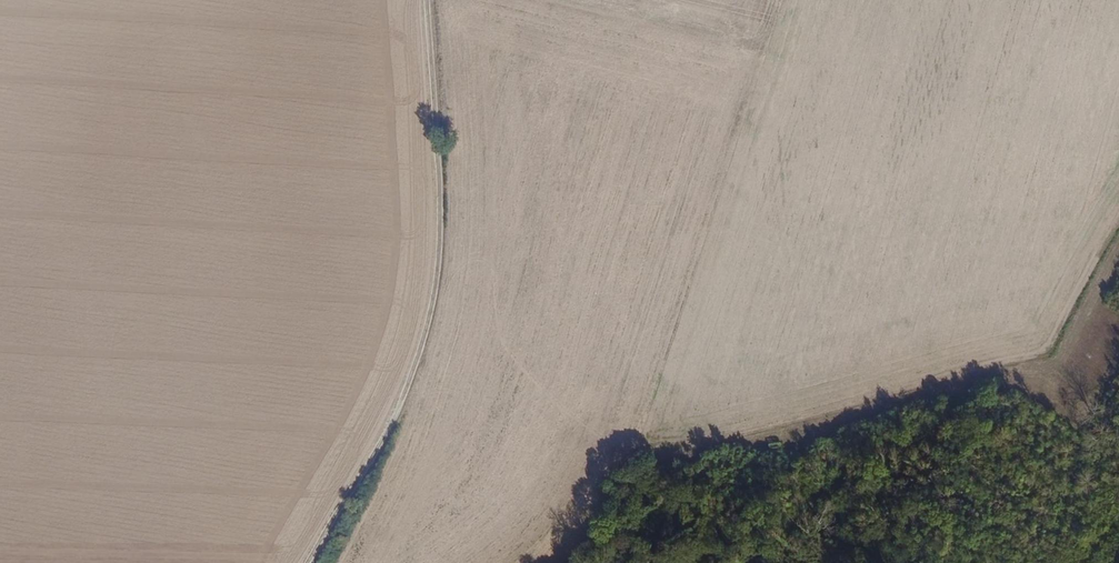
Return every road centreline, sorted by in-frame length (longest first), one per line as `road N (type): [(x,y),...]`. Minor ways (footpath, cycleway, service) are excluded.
road 1 (track): [(423,0),(437,228),(430,306),(394,414),(304,562)]

